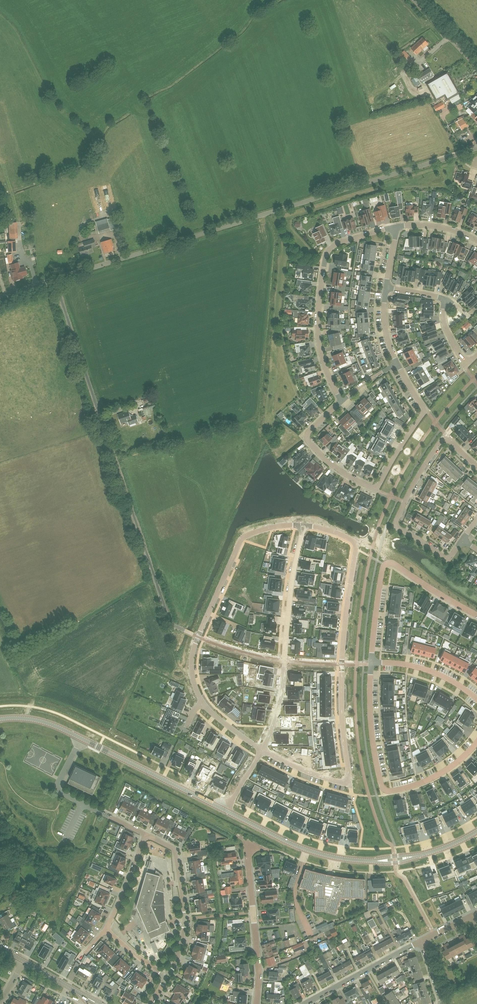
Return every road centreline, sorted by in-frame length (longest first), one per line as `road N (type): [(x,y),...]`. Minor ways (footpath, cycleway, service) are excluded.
road 1 (unclassified): [(54,282),(476,150)]
road 2 (residential): [(262,750),(349,782),(340,703),(355,543),(305,526)]
road 3 (unclassified): [(170,622),(54,282)]
road 4 (residential): [(371,663),(372,736),(385,791),(433,778),(476,741)]
road 5 (residential): [(305,526),(241,540),(193,651),(199,699)]
road 6 (residential): [(262,750),(281,697),(305,526)]
road 7 (residential): [(397,227),(338,243),(325,261),(318,334),(342,401)]
road 8 (residential): [(424,410),(375,487),(337,468),(309,441),(342,401)]
road 9 (residential): [(476,466),(446,438),(439,443),(396,520),(442,556),(462,540)]
road 10 (residential): [(371,663),(388,563),(476,616)]
road 11 (residential): [(146,835),(175,850),(182,937),(166,975)]
road 12 (tertiary): [(81,738),(223,810)]
road 13 (residential): [(256,1003),(252,847)]
road 14 (tertiary): [(223,810),(309,850),(368,861)]
road 15 (residential): [(304,1003),(423,941)]

